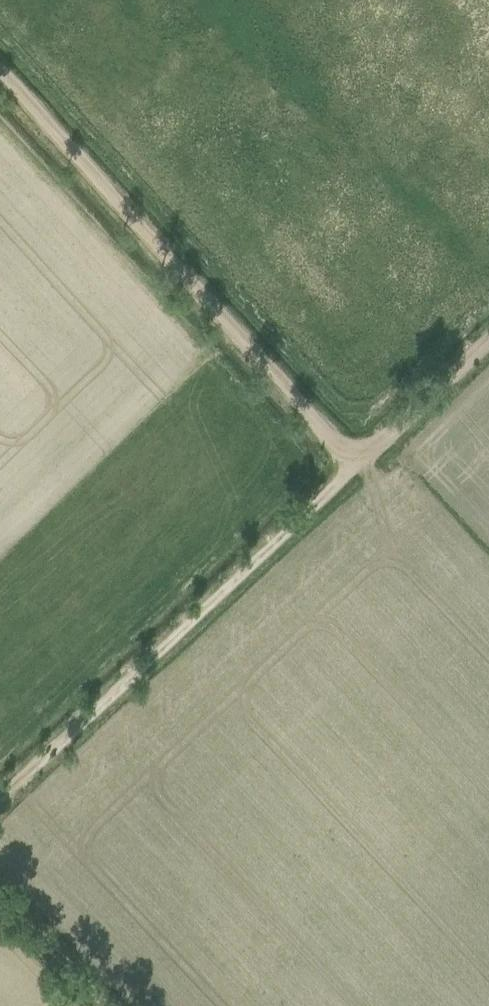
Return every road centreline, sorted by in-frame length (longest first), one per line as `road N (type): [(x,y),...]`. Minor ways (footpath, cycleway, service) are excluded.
road 1 (track): [(0,810),(488,351)]
road 2 (track): [(0,69),(369,464)]
road 3 (track): [(107,1005),(0,891)]

